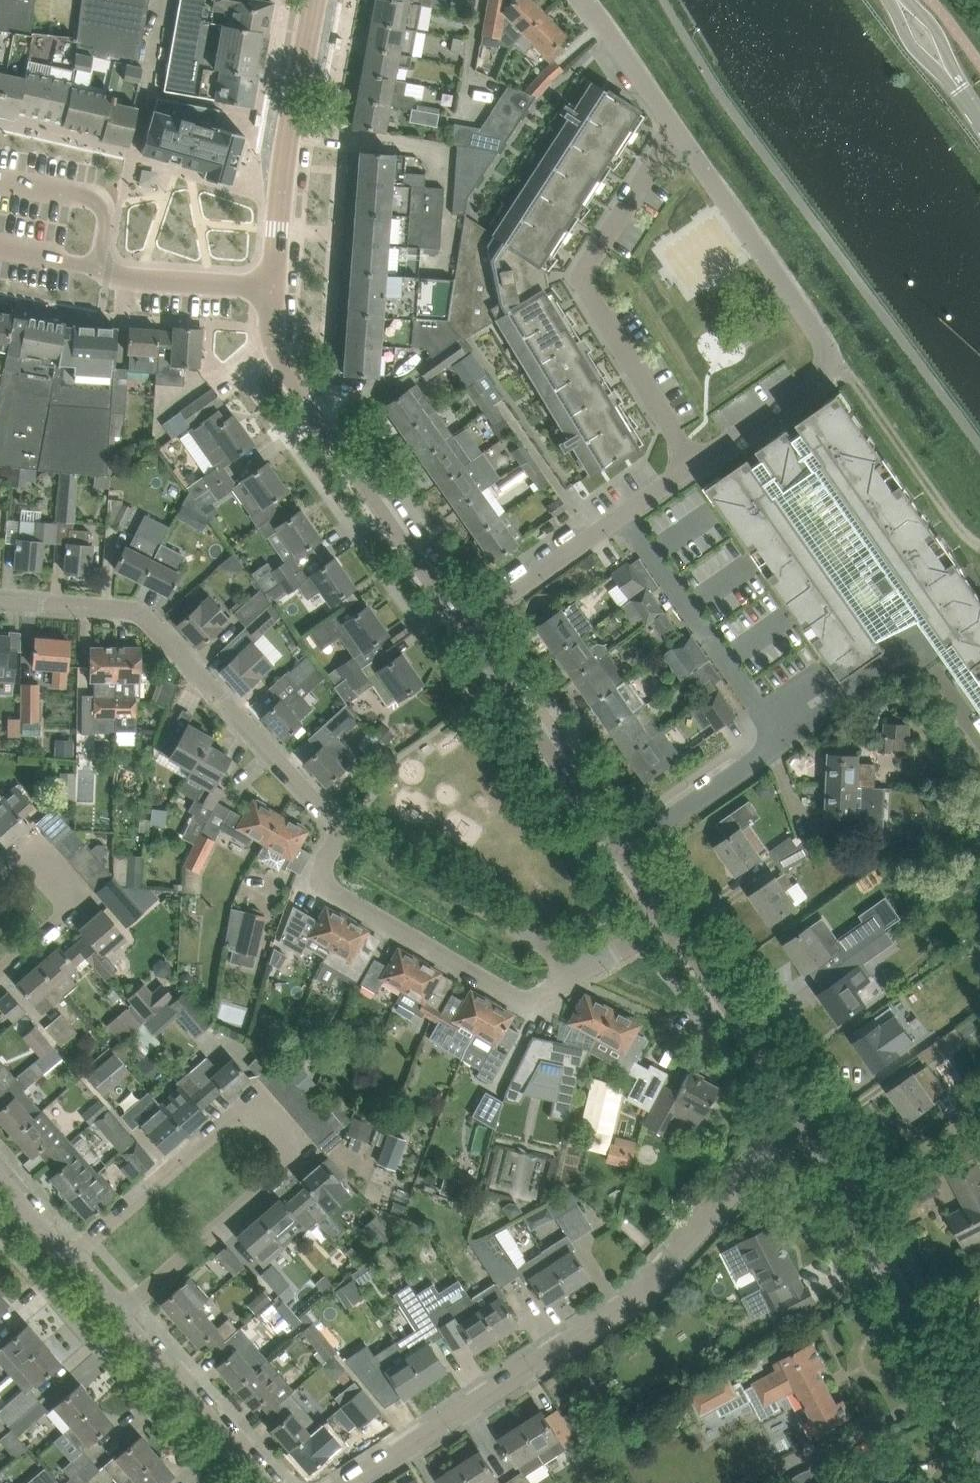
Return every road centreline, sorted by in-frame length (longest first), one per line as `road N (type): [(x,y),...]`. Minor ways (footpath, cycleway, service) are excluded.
road 1 (residential): [(352,1482),(640,1298),(799,1121)]
road 2 (residential): [(118,1315),(288,1161),(288,1140),(274,1115),(250,1103),(223,1112),(68,1255)]
road 3 (residential): [(621,852),(771,750),(771,731),(622,512)]
road 4 (residential): [(345,827),(147,620),(131,611),(0,598)]
road 5 (tertiary): [(281,284),(291,307),(301,394),(465,626)]
road 6 (residential): [(693,463),(582,282),(675,125)]
road 7 (tertiary): [(799,1121),(979,1459)]
road 8 (residential): [(345,827),(320,868),(330,890),(519,998),(536,998),(587,968)]
road 9 (residential): [(839,367),(675,125)]
road 10 (tertiary): [(318,0),(292,134),(281,284)]
road 11 (unclassified): [(0,258),(89,274),(281,284)]
road 12 (residential): [(587,968),(345,827)]
road 13 (tertiary): [(465,626),(621,852)]
road 14 (tertiary): [(669,924),(799,1121)]
road 15 (residential): [(979,546),(839,367)]
road 16 (residential): [(268,1482),(118,1315)]
road 17 (residential): [(465,626),(622,512)]
road 18 (residential): [(0,970),(55,925),(65,896),(61,871),(33,857),(0,867)]
road 19 (residential): [(693,463),(839,367)]
road 20 (residential): [(675,125),(587,0)]

